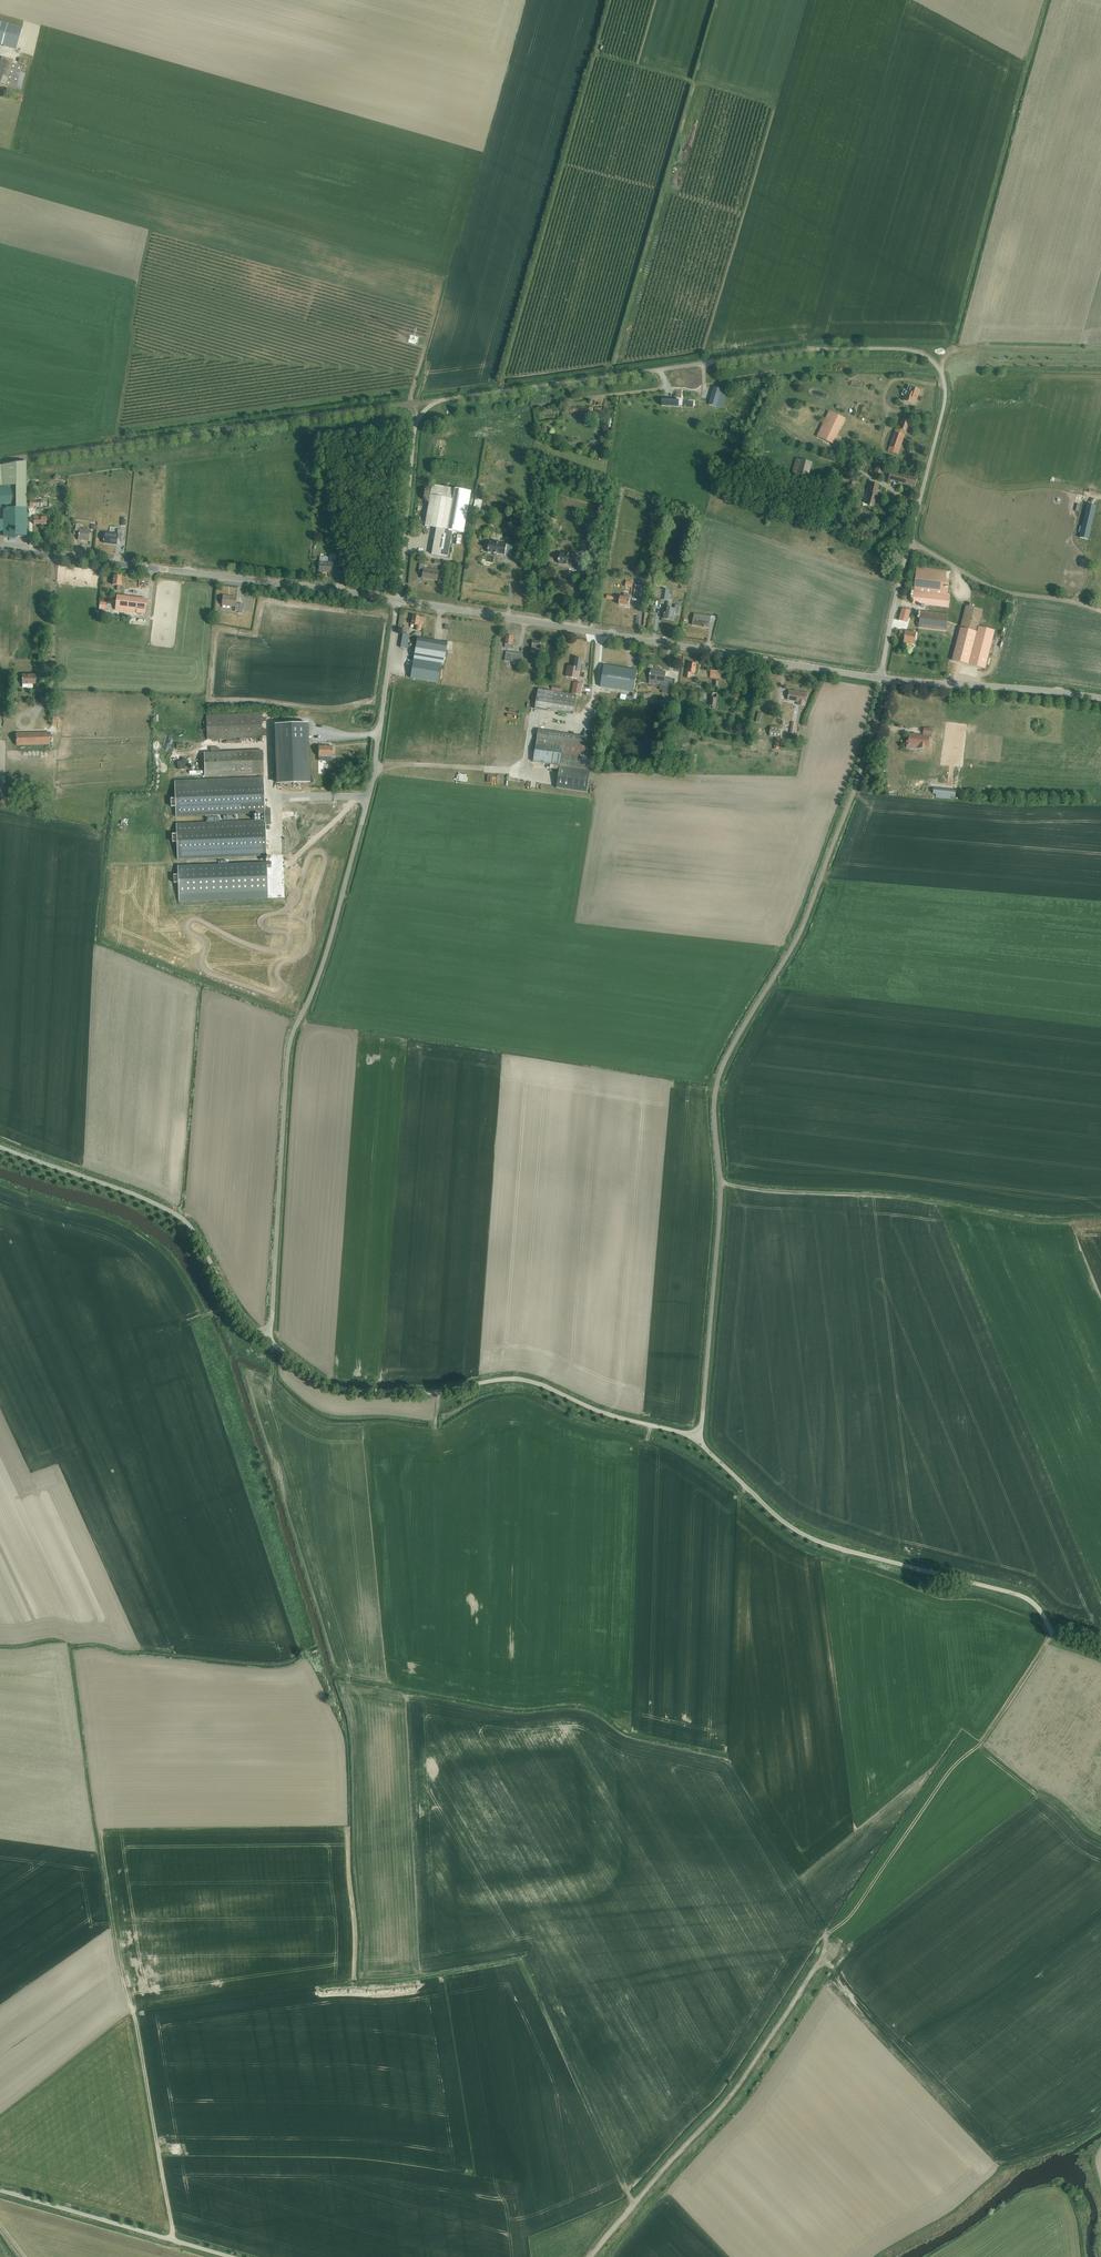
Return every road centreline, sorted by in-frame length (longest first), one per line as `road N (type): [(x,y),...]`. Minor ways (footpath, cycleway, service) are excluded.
road 1 (unclassified): [(695,1439),(718,1236),(718,1079),(798,939),(863,766),(883,679)]
road 2 (unclassified): [(263,1336),(272,1313),(290,1045),(314,992),(362,820),(398,600)]
road 3 (residential): [(439,401),(836,348),(914,351),(937,365),(945,385)]
road 4 (track): [(89,1762),(118,1960),(176,2251)]
road 5 (tertiary): [(883,679),(398,600)]
road 6 (unclassified): [(1100,1655),(1059,1637),(1020,1595),(808,1537),(695,1439)]
road 7 (unclassified): [(695,1439),(523,1380),(429,1392),(343,1389),(263,1336)]
road 8 (track): [(0,460),(439,401)]
road 9 (tertiary): [(398,600),(0,550)]
road 10 (track): [(818,1968),(742,2083),(592,2256)]
road 11 (unclassified): [(263,1336),(239,1314),(180,1217),(0,1147)]
road 12 (unclassified): [(231,2256),(0,2190)]
road 13 (tertiary): [(1100,698),(883,679)]
road 14 (unclassified): [(398,600),(416,426),(439,401)]
road 15 (residential): [(909,544),(1005,591),(1100,611)]
road 16 (track): [(935,1791),(983,1742),(1054,1633)]
road 17 (unclassified): [(909,544),(945,385)]
road 18 (track): [(826,1937),(818,1968),(836,1969),(894,2046)]
road 19 (track): [(937,365),(957,349),(1075,350)]
road 20 (unclassified): [(883,679),(909,544)]

